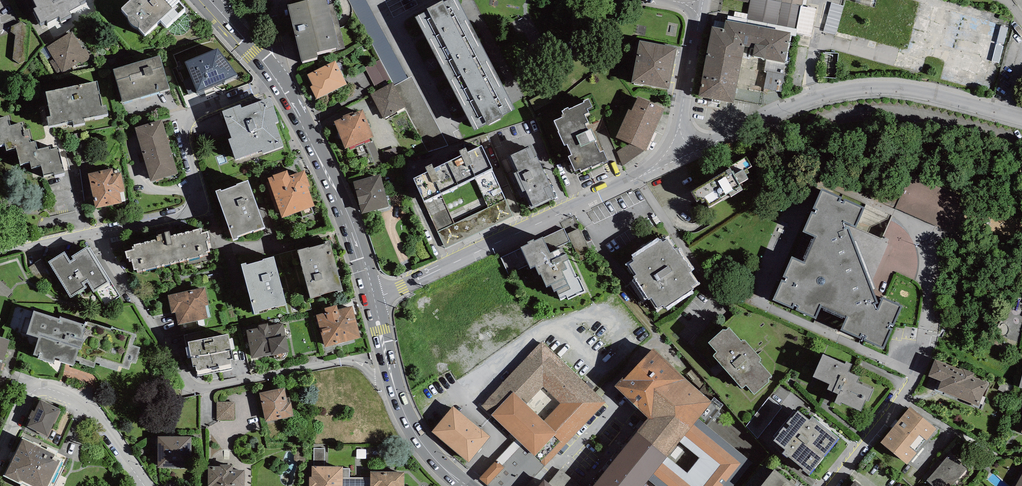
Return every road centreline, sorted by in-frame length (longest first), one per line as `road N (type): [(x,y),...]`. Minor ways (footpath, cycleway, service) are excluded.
road 1 (residential): [(86,233),(182,385),(337,359),(393,383)]
road 2 (residential): [(678,155),(807,101),(859,90),(910,89),(1021,119)]
road 3 (residential): [(373,299),(678,155)]
road 4 (residential): [(280,82),(190,111),(177,127),(187,191),(180,206),(86,233)]
road 5 (secondary): [(373,299),(336,182),(280,82)]
road 6 (residential): [(149,485),(65,387),(25,385),(0,423)]
road 7 (residential): [(678,155),(696,6)]
road 8 (secondary): [(464,485),(418,438),(393,383)]
road 9 (residential): [(911,385),(835,485)]

